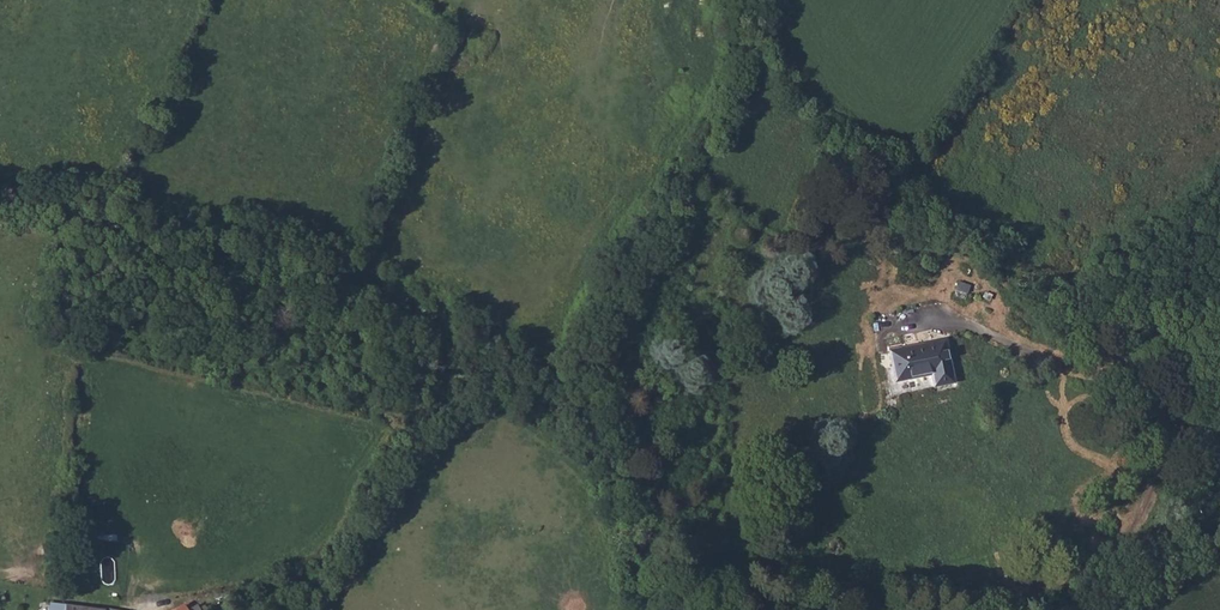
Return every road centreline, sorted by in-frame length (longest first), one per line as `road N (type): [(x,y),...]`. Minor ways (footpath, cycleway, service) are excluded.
road 1 (track): [(582,419),(577,382),(590,333),(714,125),(743,0)]
road 2 (unclassified): [(262,609),(328,572),(385,473),(482,378)]
road 3 (track): [(582,419),(613,488),(648,609)]

